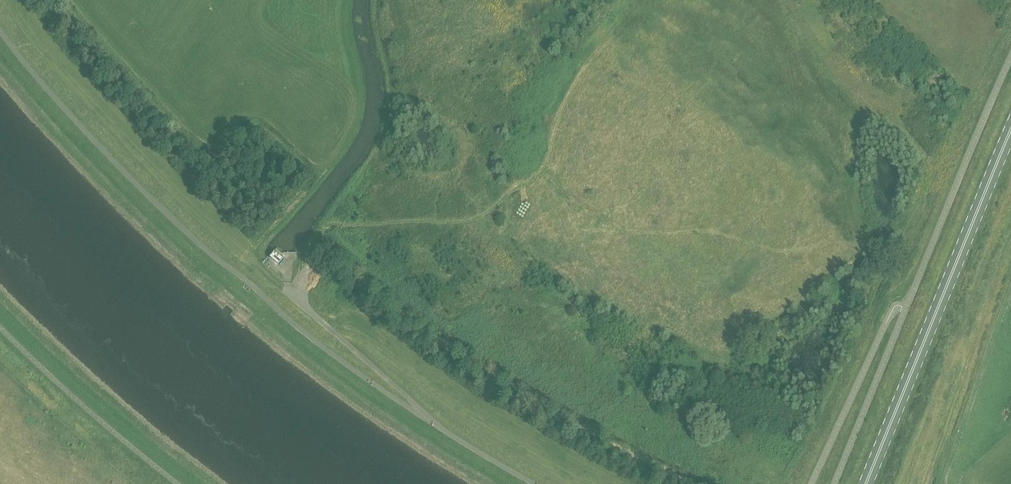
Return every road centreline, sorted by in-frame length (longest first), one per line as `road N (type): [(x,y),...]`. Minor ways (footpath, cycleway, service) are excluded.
road 1 (primary): [(1010,128),(863,483)]

